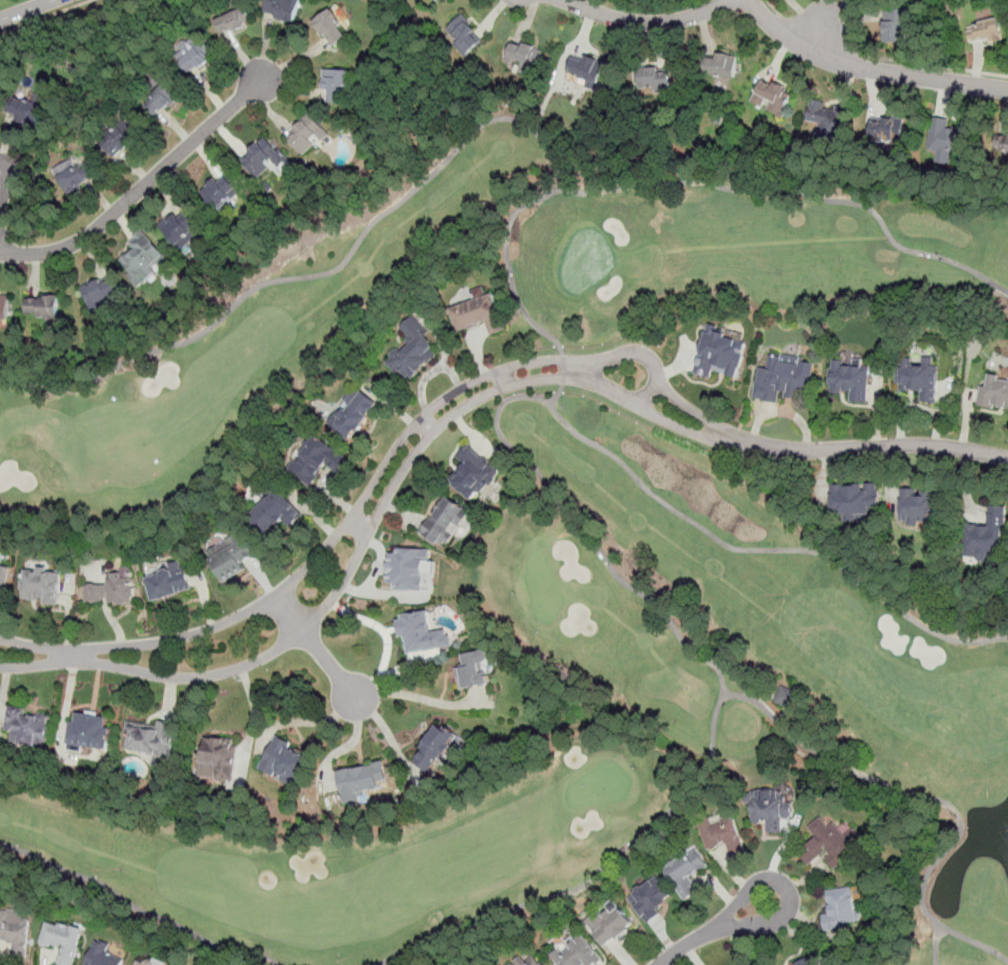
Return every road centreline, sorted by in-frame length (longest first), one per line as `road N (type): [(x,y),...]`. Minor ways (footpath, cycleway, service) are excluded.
road 1 (residential): [(0,667),(74,662),(187,678),(268,655),(334,597),(435,428),(508,386),(585,379),(690,431),(751,443)]
road 2 (residential): [(751,443),(670,392),(641,352),(501,370),(423,416),(331,540),(247,612),(191,635),(120,647),(42,648),(0,638)]
road 3 (residential): [(0,252),(54,251),(96,230),(263,80)]
road 4 (residential): [(1007,90),(821,57),(750,0)]
road 5 (residential): [(751,443),(928,445),(1007,458)]
road 6 (residential): [(731,0),(650,26),(563,0)]
road 7 (residential): [(275,595),(358,699)]
road 8 (residential): [(660,964),(774,898)]

